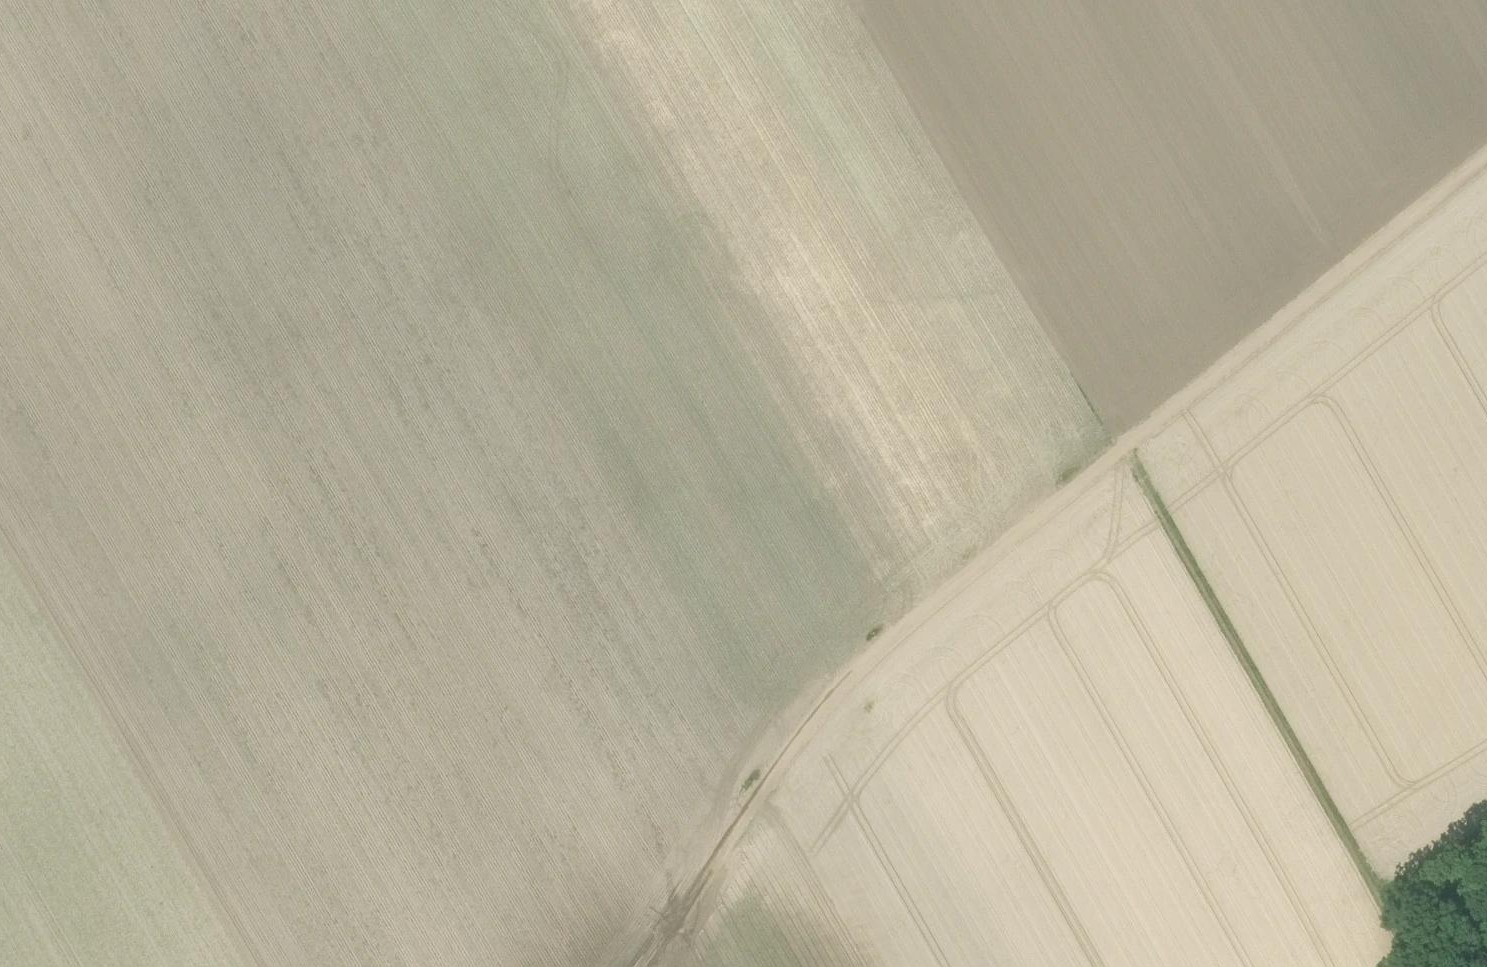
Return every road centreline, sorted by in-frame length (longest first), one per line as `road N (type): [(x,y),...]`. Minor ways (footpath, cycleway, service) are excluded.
road 1 (track): [(1486,160),(955,589),(830,702),(648,966)]
road 2 (track): [(1139,441),(1382,883),(1486,943)]

